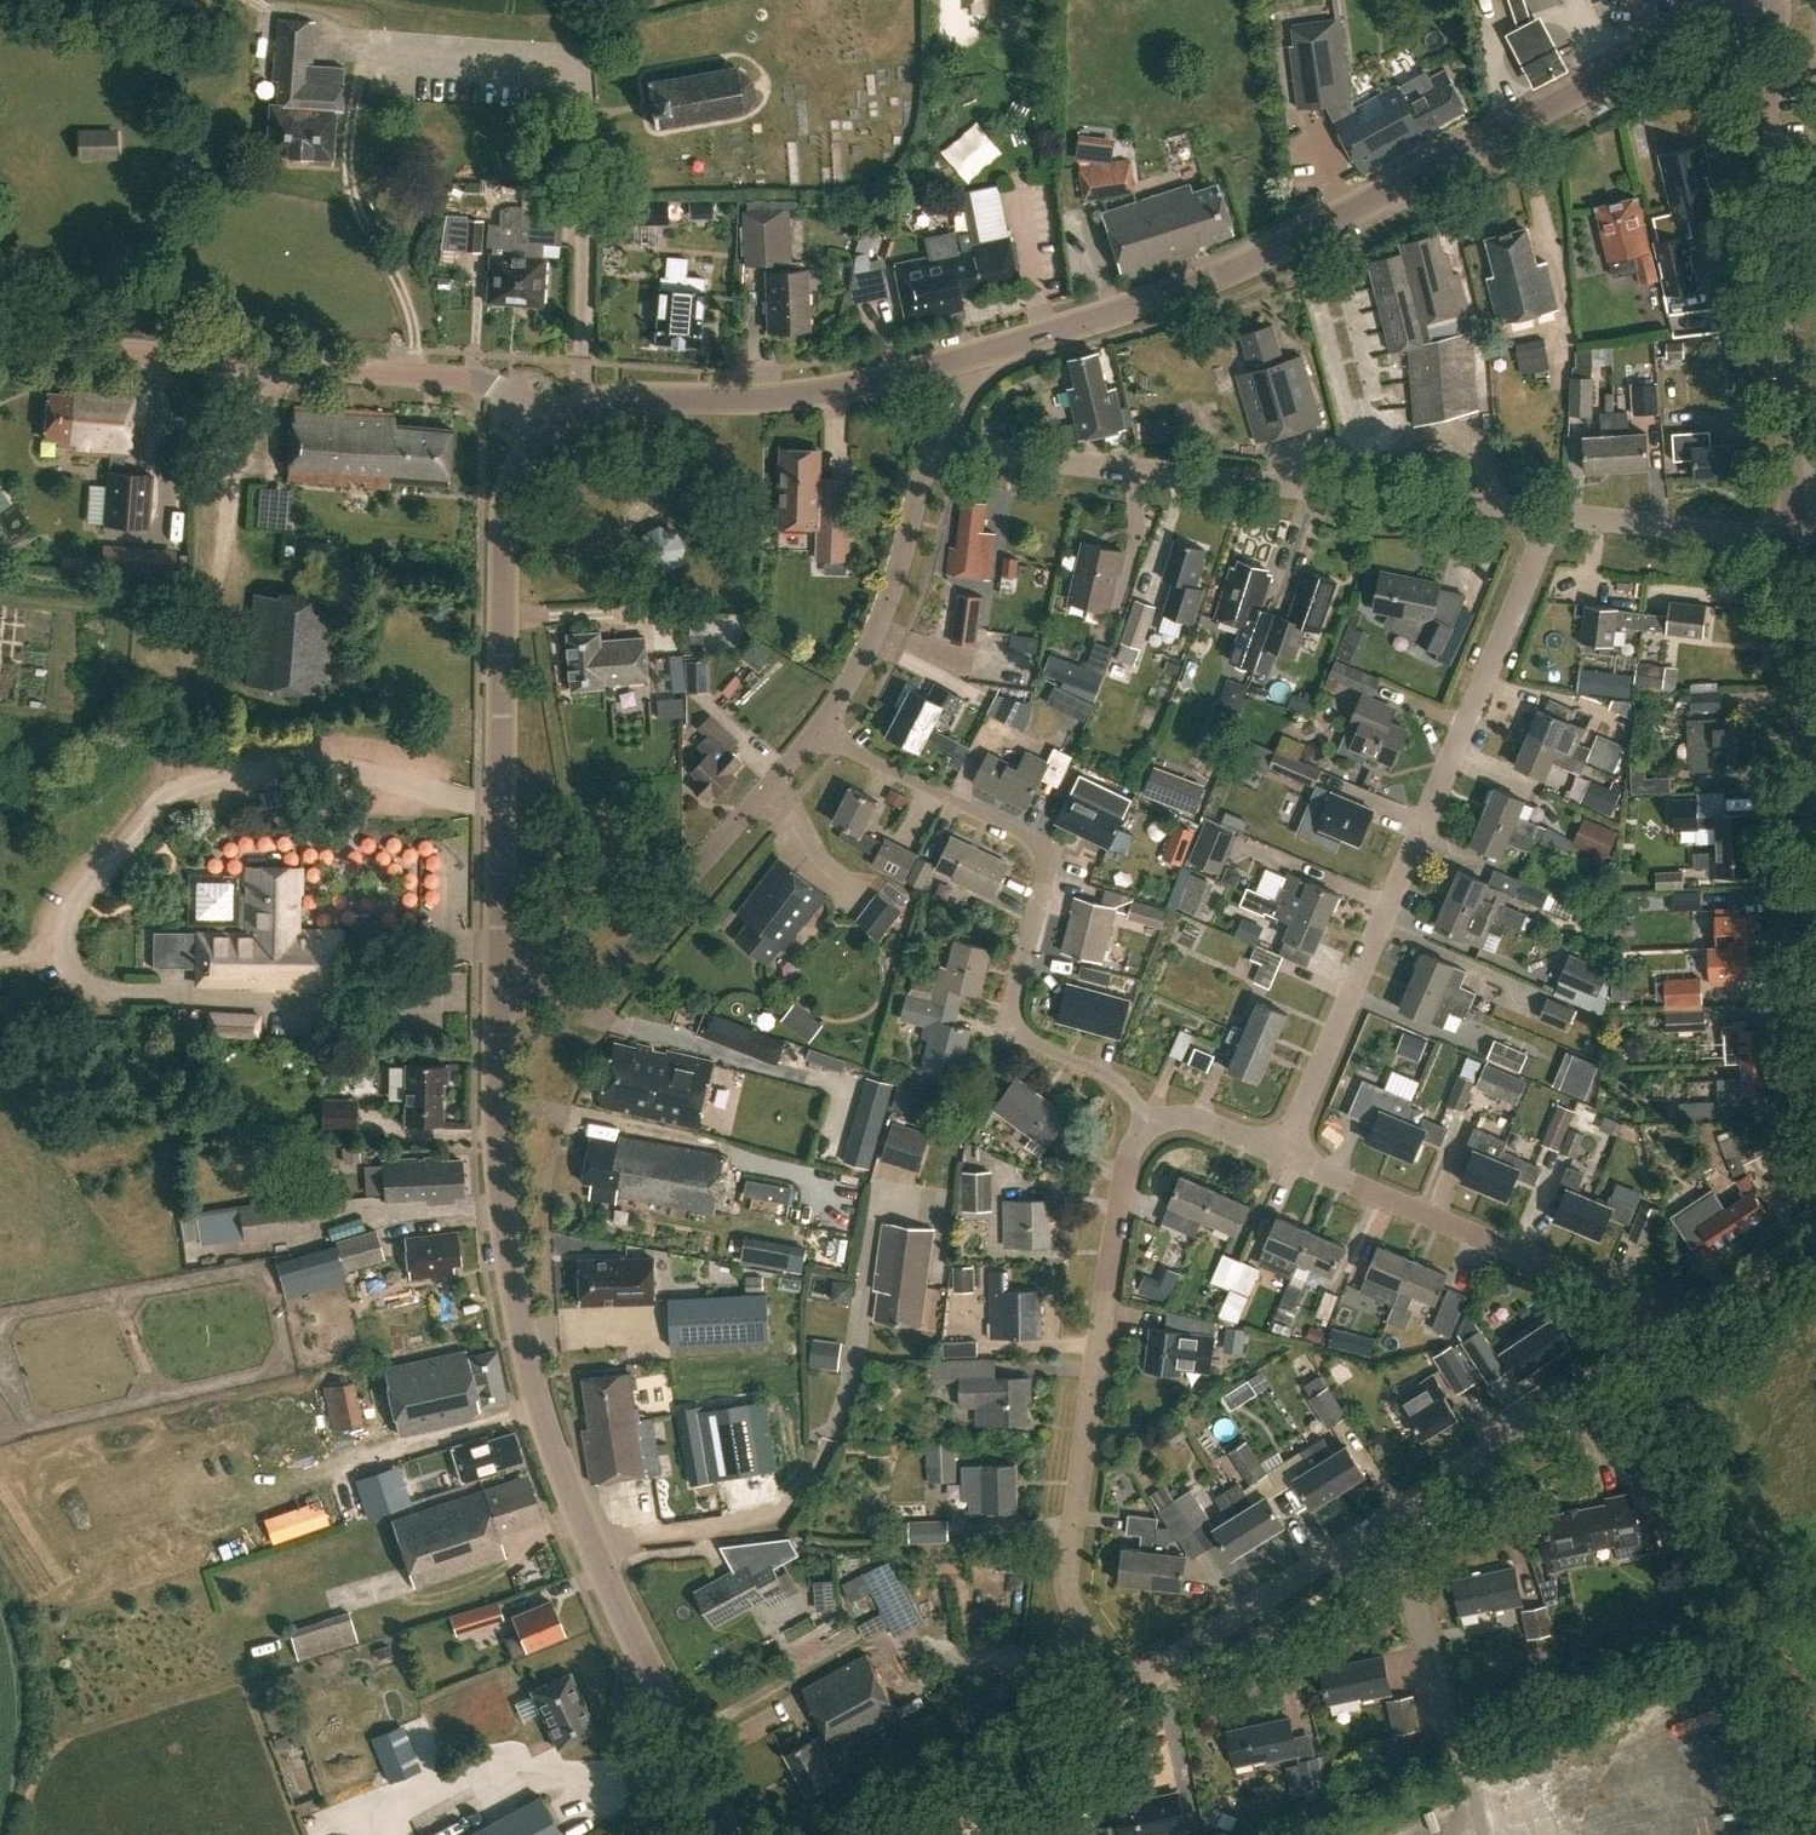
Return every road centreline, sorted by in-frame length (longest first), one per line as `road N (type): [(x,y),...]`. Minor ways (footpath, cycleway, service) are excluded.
road 1 (tertiary): [(580,408),(835,394),(1115,312),(1301,240),(1755,3)]
road 2 (tertiary): [(731,1834),(592,1552),(534,1384),(499,1158),(501,983)]
road 3 (residential): [(1283,1152),(1541,547),(1546,510)]
road 4 (unclassified): [(1124,1688),(1661,1336)]
road 5 (residential): [(1146,1120),(1105,1077),(1025,1041),(1014,1026),(1047,866),(1040,850),(818,734)]
road 6 (residential): [(1546,510),(958,442)]
road 7 (residential): [(1124,1688),(1079,1622),(1067,1576),(1113,1240),(1146,1120)]
road 8 (tertiary): [(501,983),(505,529),(510,492),(541,428)]
road 9 (unclassified): [(541,428),(475,380),(0,342)]
road 10 (residential): [(1795,521),(1764,27),(1755,3)]
road 11 (residential): [(501,983),(598,989),(818,734)]
road 12 (residential): [(1661,1336),(1640,1303),(1283,1152)]
road 13 (residential): [(582,65),(580,408)]
road 14 (track): [(412,374),(412,331),(399,287),(373,258),(346,176),(358,50)]
road 15 (residential): [(1815,861),(1795,521)]
road 16 (residential): [(818,734),(873,644),(932,456),(958,442)]
road 17 (unclassified): [(906,1834),(1124,1688)]
road 18 (residential): [(1795,521),(1759,534),(1546,510)]
road 19 (unclassified): [(1661,1336),(1815,1235)]
road 20 (residential): [(1283,1152),(1183,1120),(1146,1120)]

